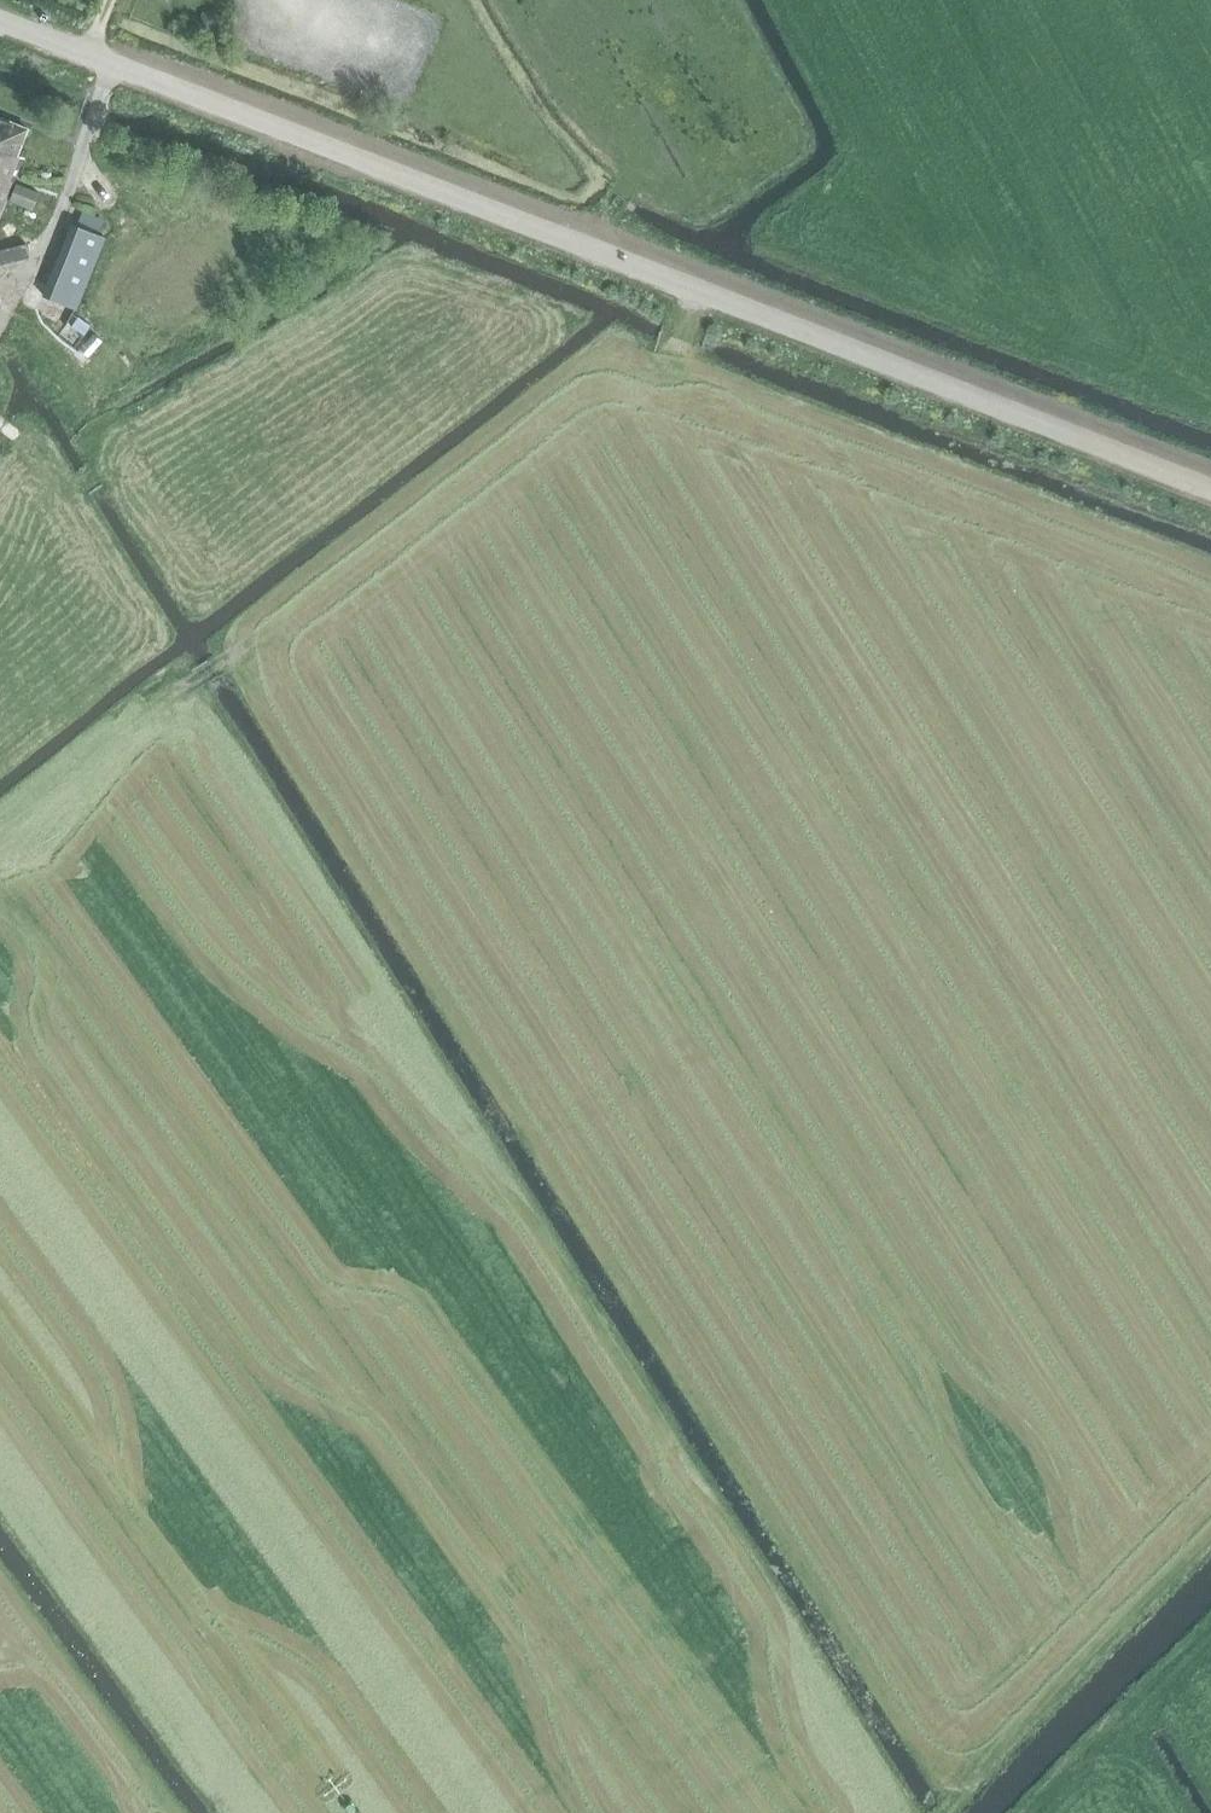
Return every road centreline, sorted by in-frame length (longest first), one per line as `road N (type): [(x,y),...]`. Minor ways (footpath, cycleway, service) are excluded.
road 1 (unclassified): [(1210,488),(0,19)]

